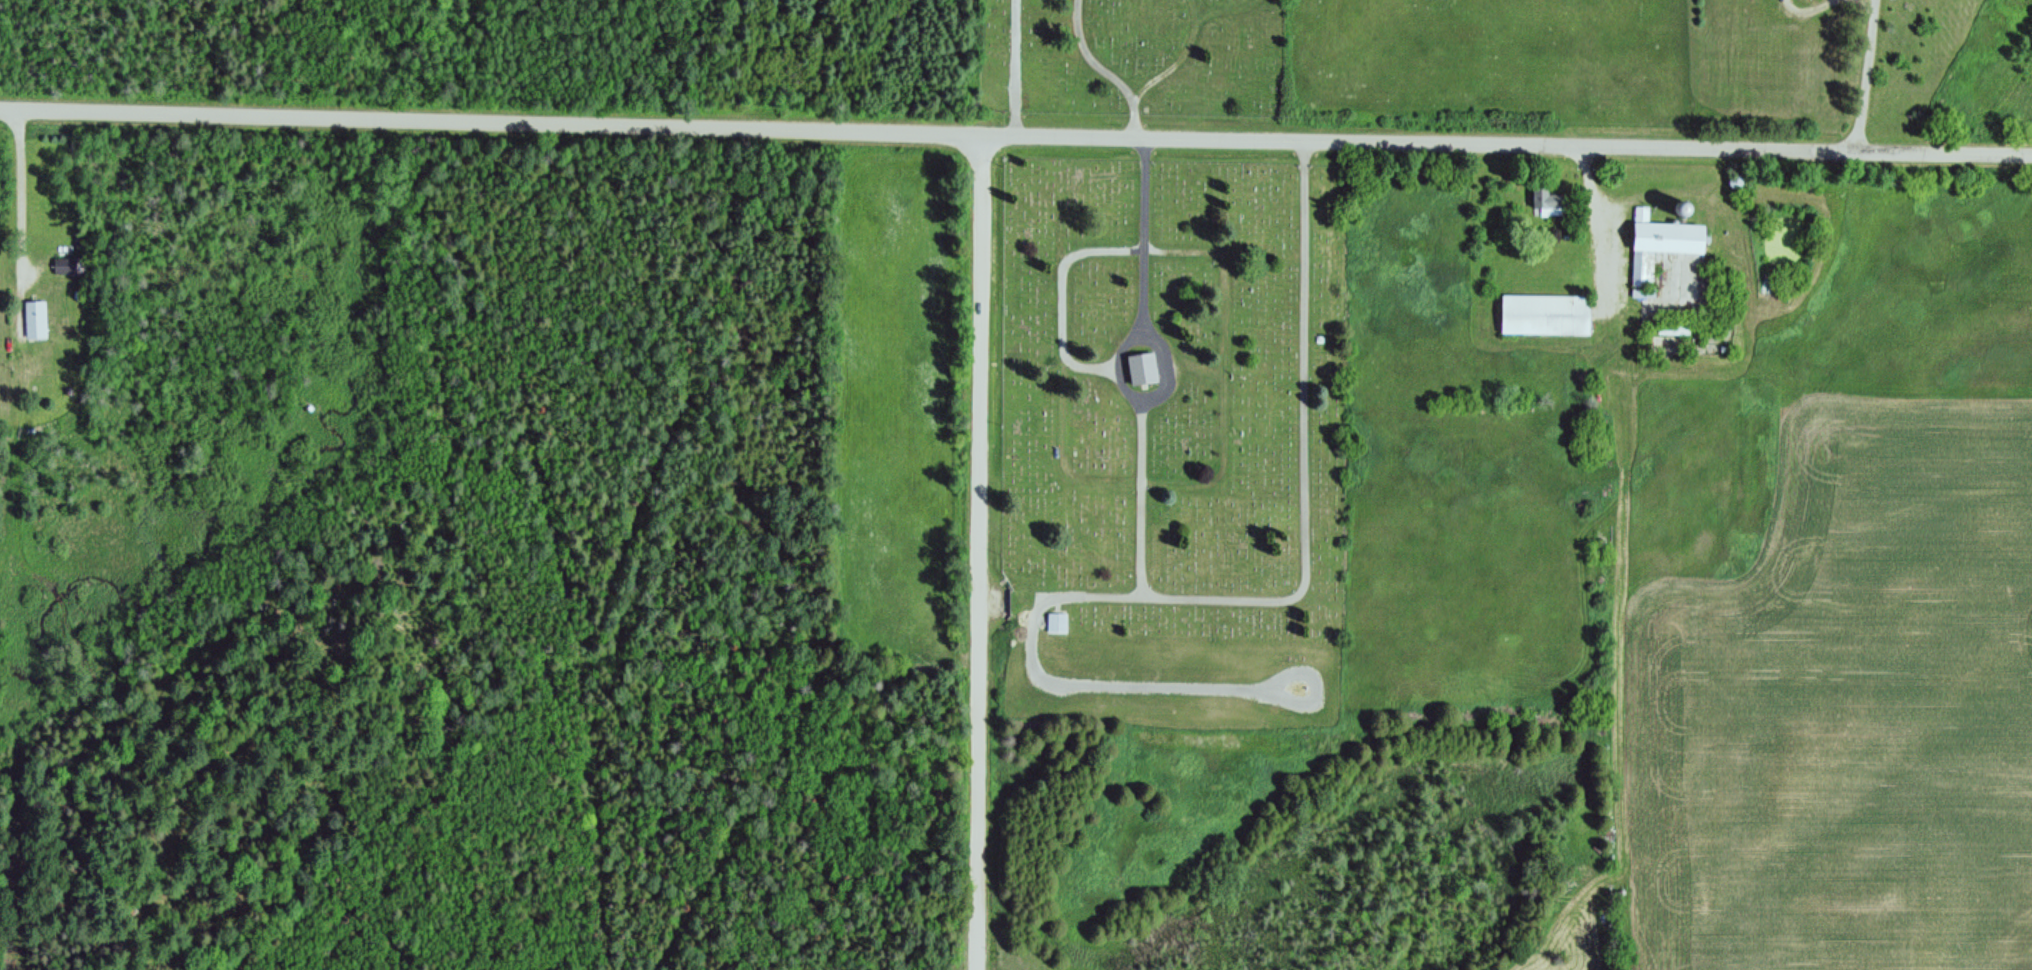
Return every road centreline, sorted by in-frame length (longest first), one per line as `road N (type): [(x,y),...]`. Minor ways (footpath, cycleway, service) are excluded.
road 1 (residential): [(2031,157),(25,111)]
road 2 (residential): [(978,969),(983,138)]

